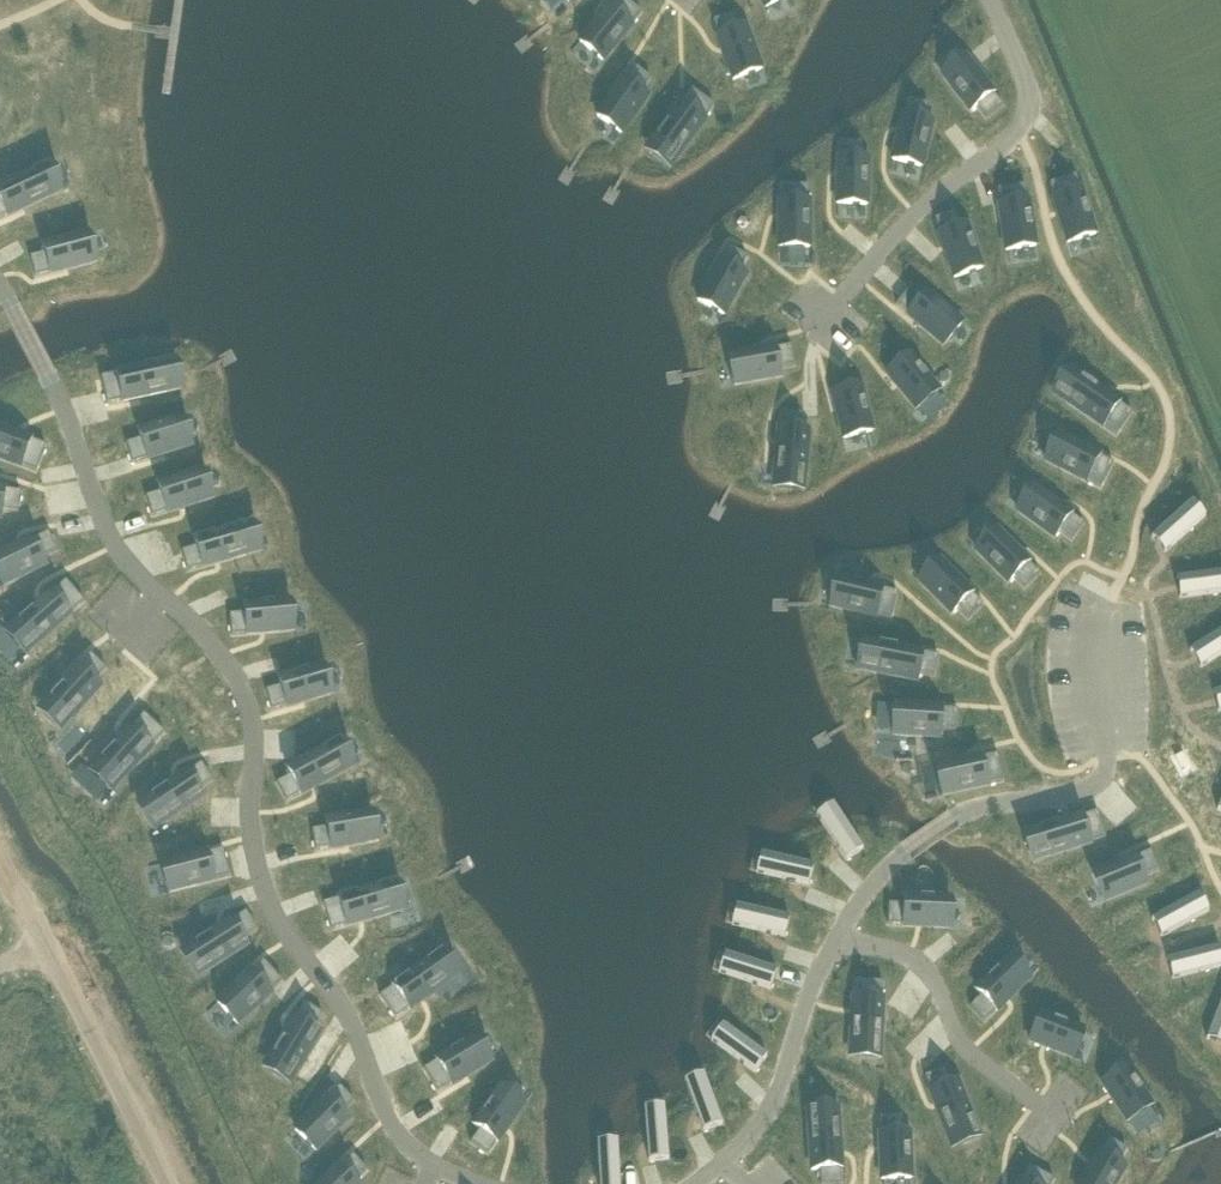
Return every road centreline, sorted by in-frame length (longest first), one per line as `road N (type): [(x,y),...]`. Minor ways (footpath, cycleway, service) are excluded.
road 1 (unclassified): [(166,1183),(47,942)]

